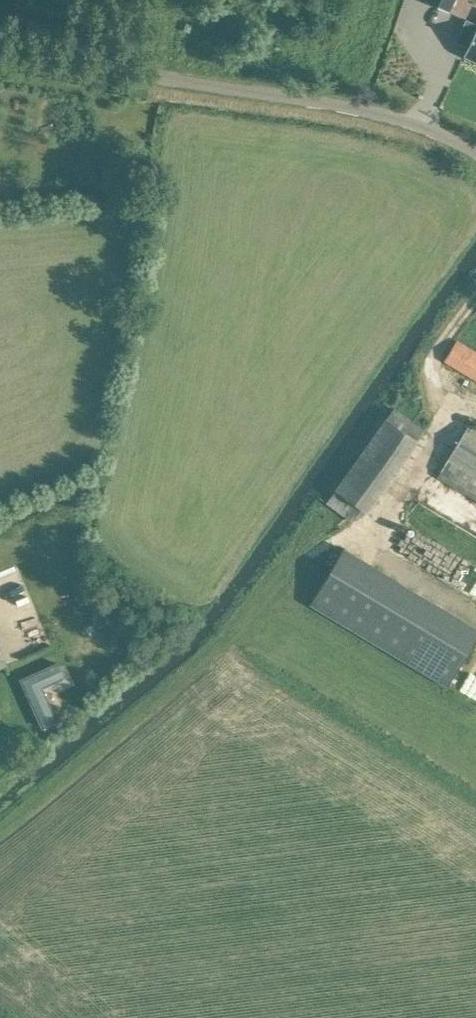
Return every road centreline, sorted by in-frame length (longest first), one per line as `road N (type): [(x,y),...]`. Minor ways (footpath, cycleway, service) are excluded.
road 1 (unclassified): [(0,47),(361,110),(475,153)]

